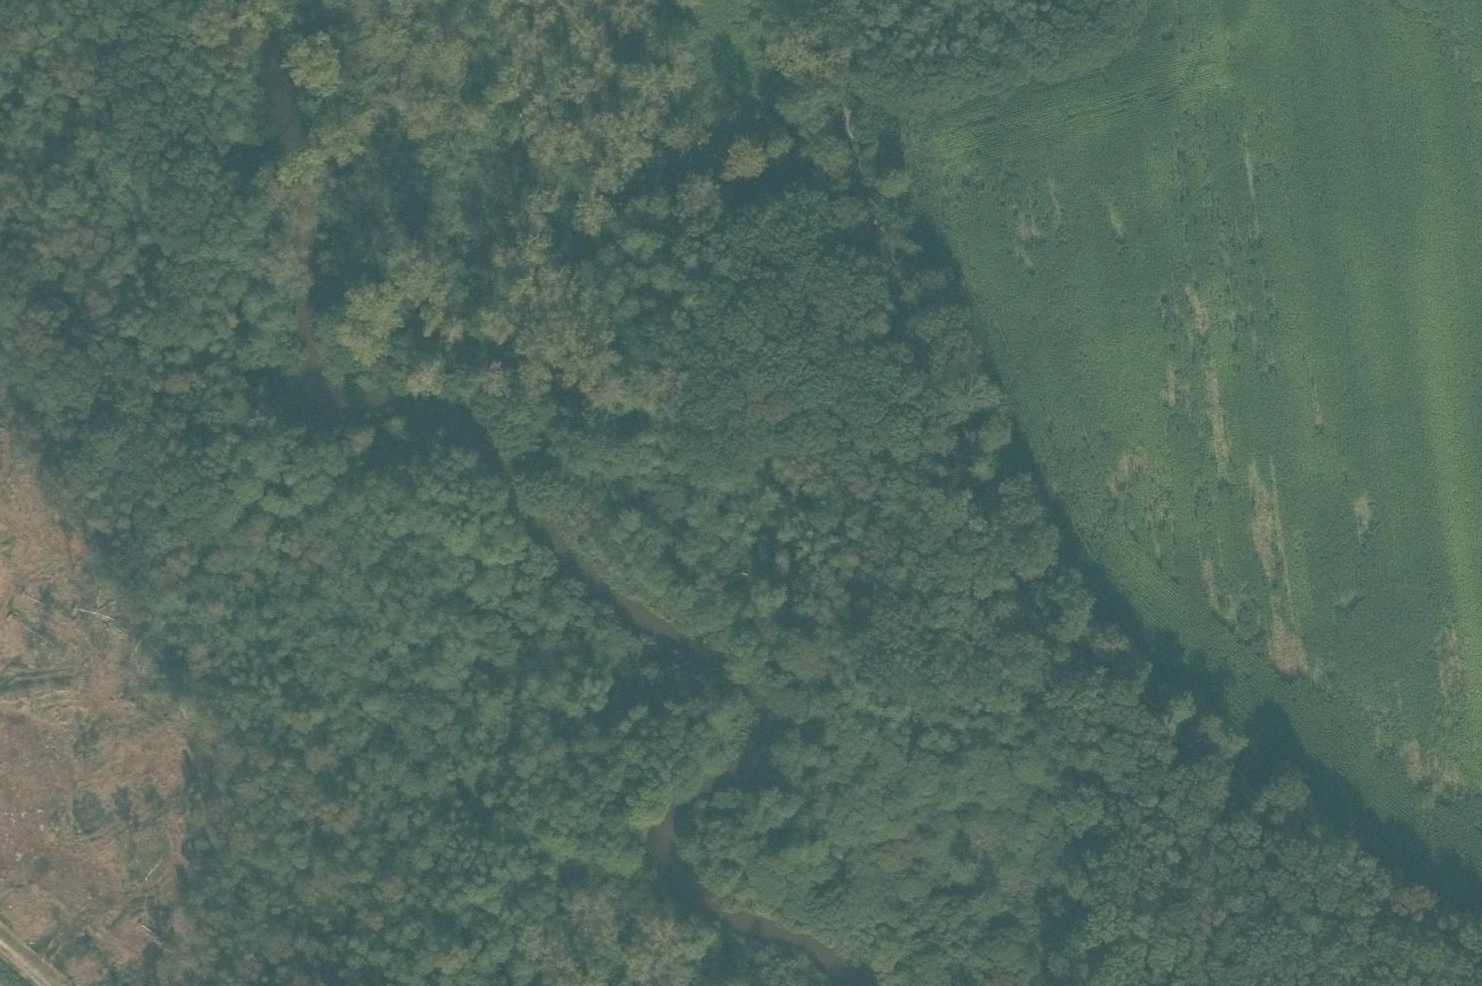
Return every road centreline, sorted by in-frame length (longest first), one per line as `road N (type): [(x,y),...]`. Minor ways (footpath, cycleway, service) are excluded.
road 1 (track): [(1481,963),(1417,933),(1059,647),(1001,555),(922,372),(847,106),(828,0)]

